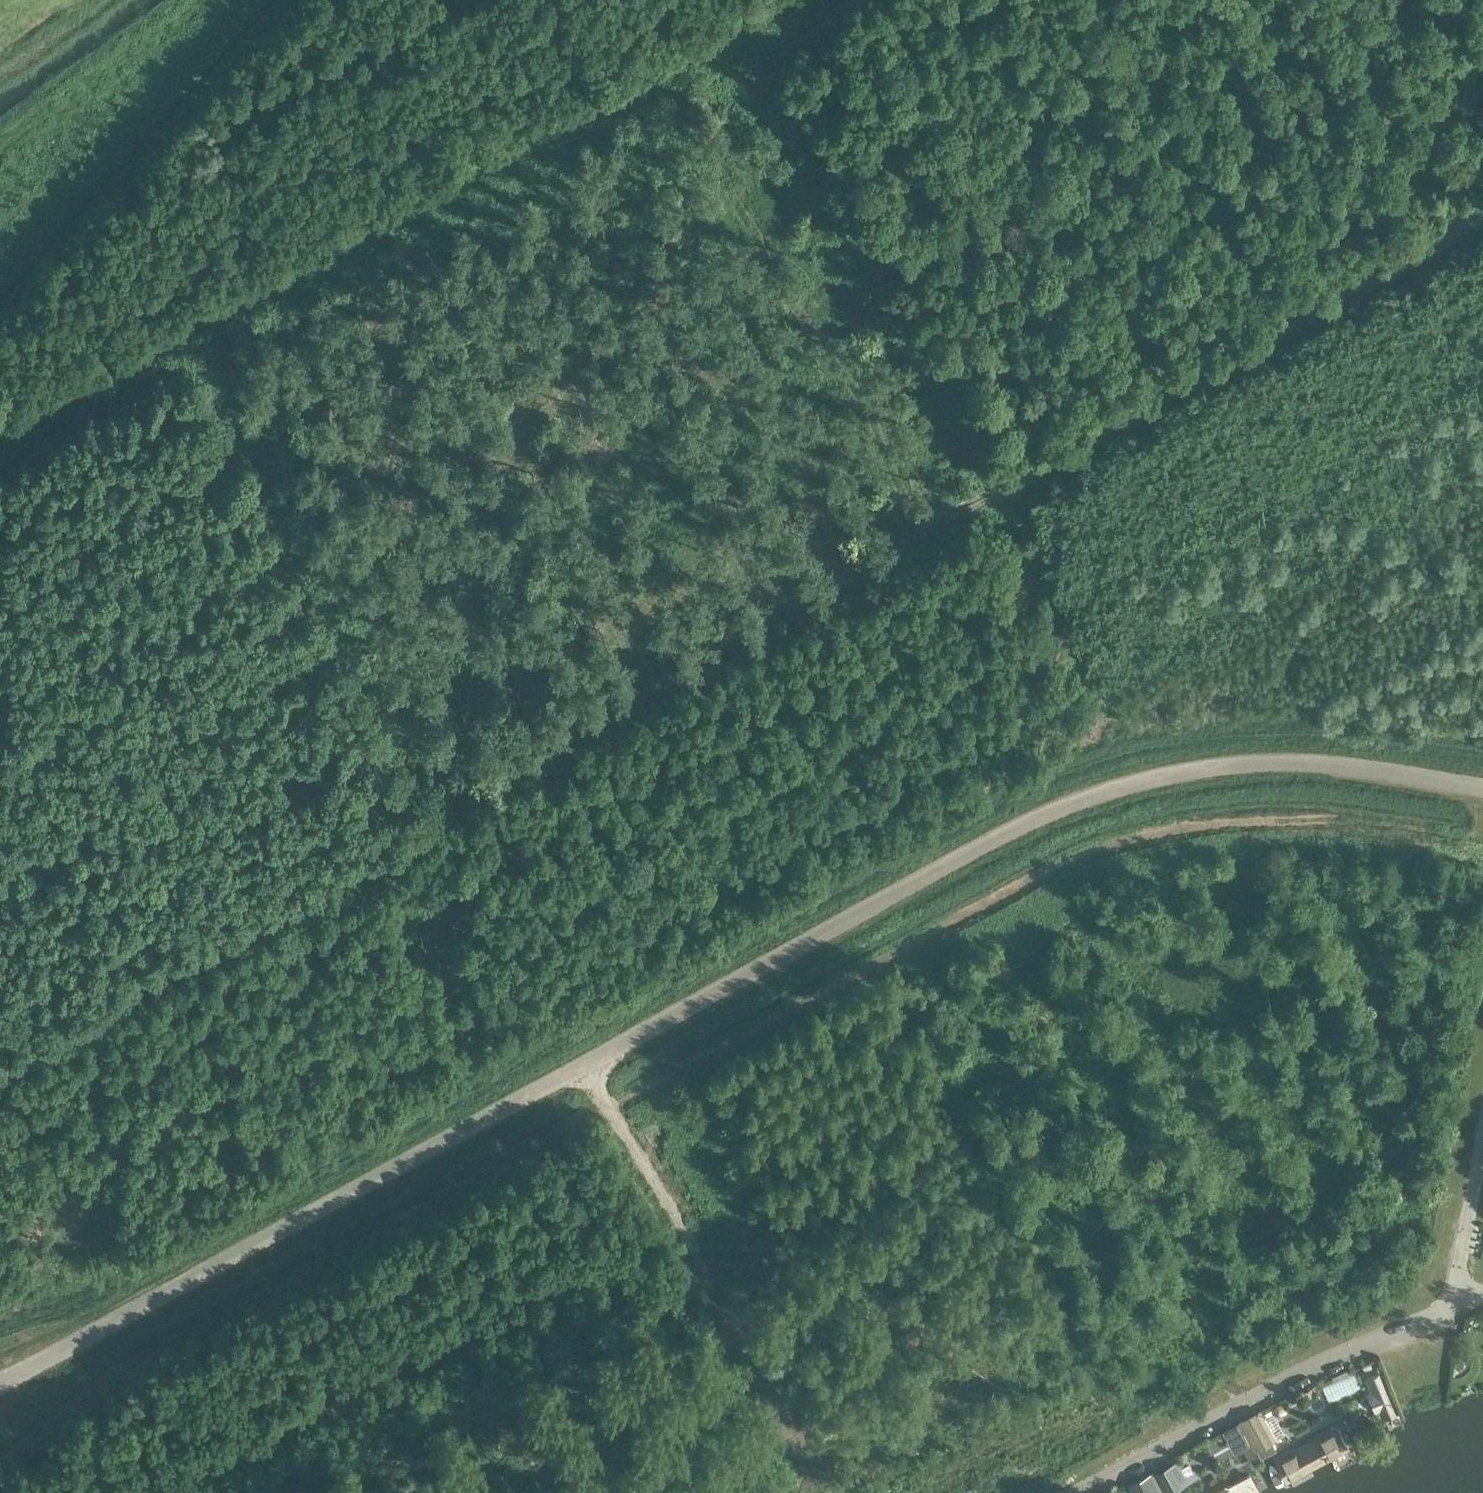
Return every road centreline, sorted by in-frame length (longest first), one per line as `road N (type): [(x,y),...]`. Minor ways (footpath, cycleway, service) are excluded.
road 1 (unclassified): [(0,1384),(985,843),(1173,770),(1332,763),(1482,788)]
road 2 (unclassified): [(1076,1492),(1453,1303)]
road 3 (unclassified): [(1453,1303),(1482,1139)]

